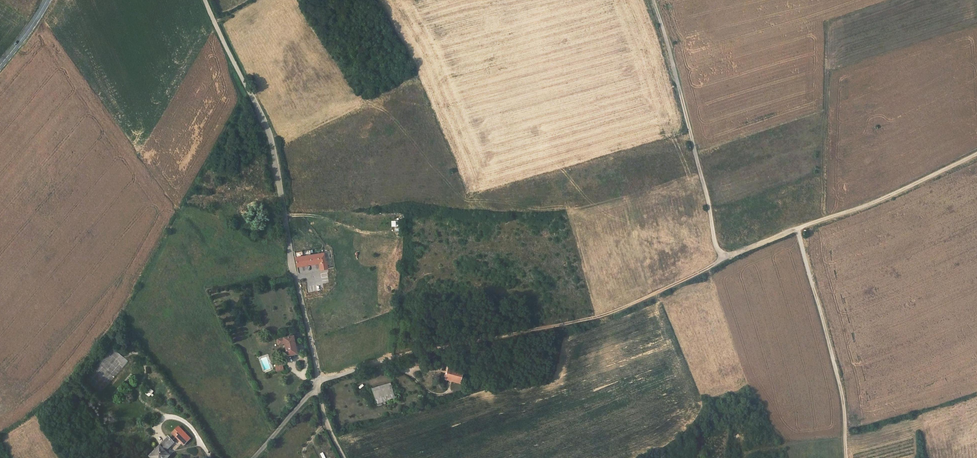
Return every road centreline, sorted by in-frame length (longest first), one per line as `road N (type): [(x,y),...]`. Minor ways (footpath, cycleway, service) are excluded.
road 1 (track): [(797,229),(601,316),(397,356),(320,380)]
road 2 (unclassified): [(316,387),(271,142),(206,0)]
road 3 (track): [(652,0),(723,259)]
road 4 (track): [(797,229),(843,397),(847,457)]
road 5 (track): [(976,154),(797,229)]

